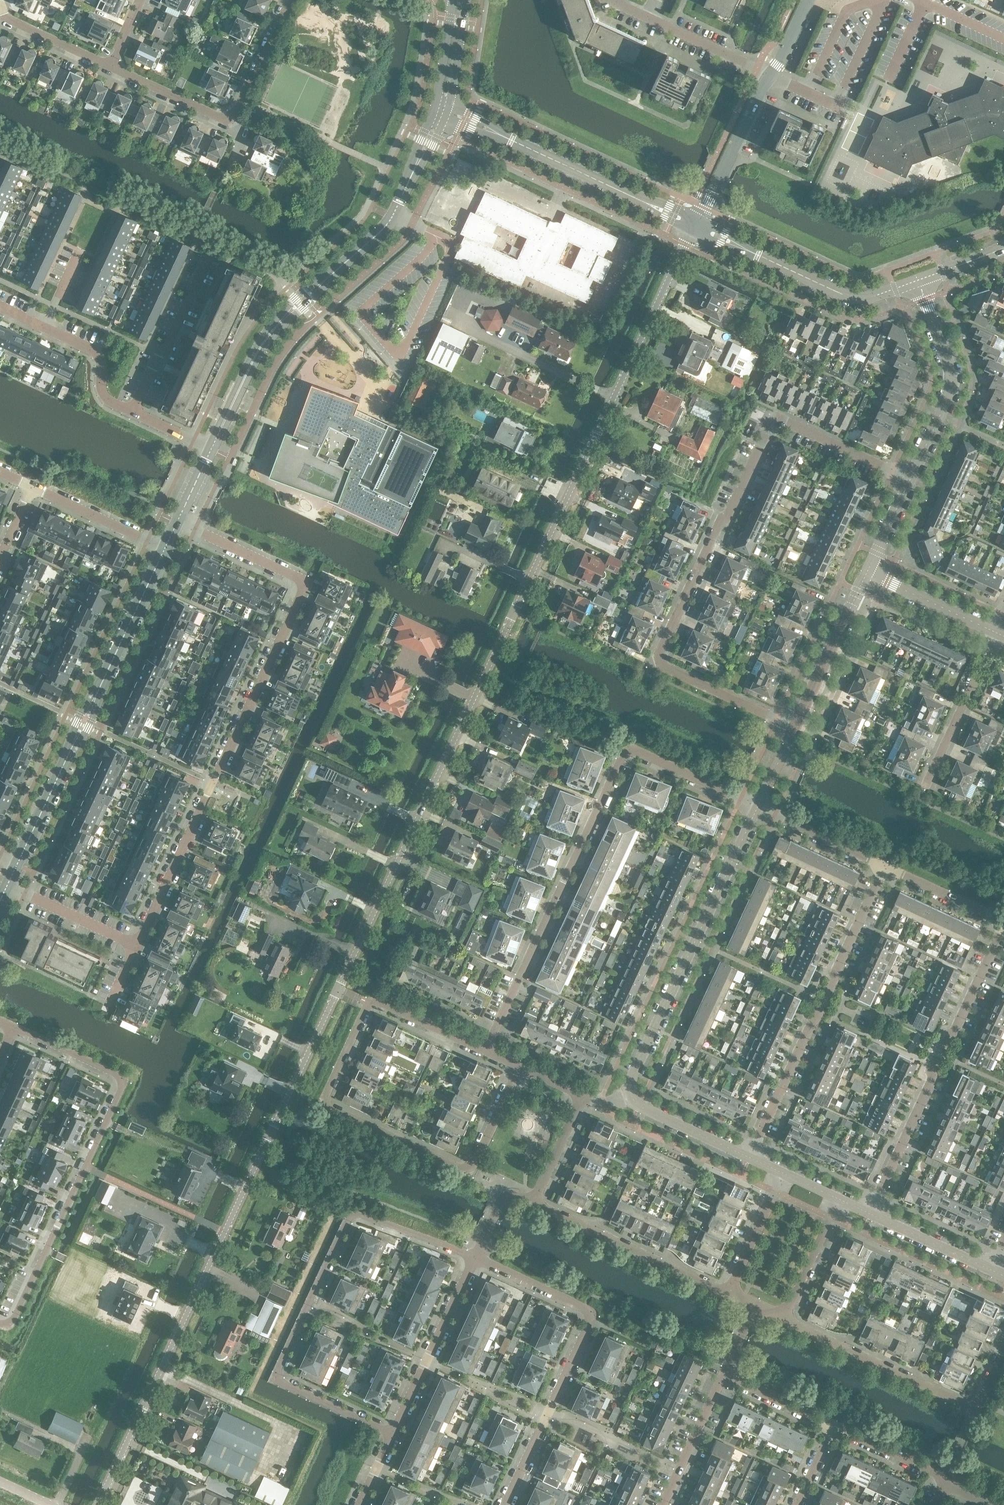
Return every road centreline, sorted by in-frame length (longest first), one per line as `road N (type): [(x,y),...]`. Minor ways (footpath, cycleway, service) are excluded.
road 1 (tertiary): [(338,991),(696,225)]
road 2 (residential): [(796,726),(659,660),(662,647),(777,417),(910,480)]
road 3 (tertiary): [(98,1504),(338,991)]
road 4 (residential): [(177,522),(307,584),(135,946)]
road 5 (residential): [(393,1434),(282,1383),(277,1372),(355,1215),(475,1257)]
road 6 (residential): [(0,1325),(9,1329),(124,1080),(15,1031)]
road 7 (residential): [(516,1066),(469,1164),(332,1102),(371,1006)]
road 8 (tertiary): [(18,864),(166,547)]
road 9 (residential): [(504,1504),(592,1313),(475,1257)]
road 10 (residential): [(486,1051),(628,751)]
road 11 (residential): [(749,1157),(884,869)]
road 12 (residential): [(870,1213),(1003,926)]
road 13 (unclassified): [(632,1096),(758,807)]
road 14 (residential): [(1003,1351),(978,1408),(785,1319)]
road 15 (residential): [(112,66),(226,119),(289,0)]
road 16 (tertiary): [(696,225),(847,296),(884,295),(920,282)]
road 17 (residential): [(730,1293),(533,1203)]
road 18 (unclassified): [(910,480),(954,383),(920,282)]
road 19 (residential): [(393,1434),(475,1257)]
road 20 (tertiary): [(696,225),(521,144)]
road 21 (unclassified): [(796,726),(868,569)]
road 22 (unclassified): [(928,783),(996,630)]
road 23 (unclassified): [(696,225),(768,75)]
road 24 (residential): [(134,413),(208,264)]
road 25 (residential): [(166,547),(34,489)]
road 26 (residential): [(664,1504),(725,1374)]
road 27 (tertiary): [(212,448),(280,322)]
road 28 (tertiary): [(324,281),(385,226),(413,173)]
road 29 (unclassified): [(996,630),(868,569)]
road 30 (residential): [(758,807),(628,751)]
road 31 (residential): [(884,869),(758,807)]
road 32 (residential): [(135,946),(9,885)]
road 33 (residential): [(992,1270),(870,1213)]
road 34 (residential): [(785,1319),(841,1199)]
road 35 (residential): [(749,1157),(632,1096)]
road 36 (residential): [(783,1173),(730,1293)]
road 37 (residential): [(1003,924),(884,869)]
road 38 (residential): [(134,413),(103,394),(97,354),(49,329)]
road 39 (residential): [(729,57),(617,0)]
road 40 (residential): [(944,1482),(832,1426)]
road 41 (residential): [(0,12),(112,66)]
road 42 (residential): [(371,1006),(486,1051)]

